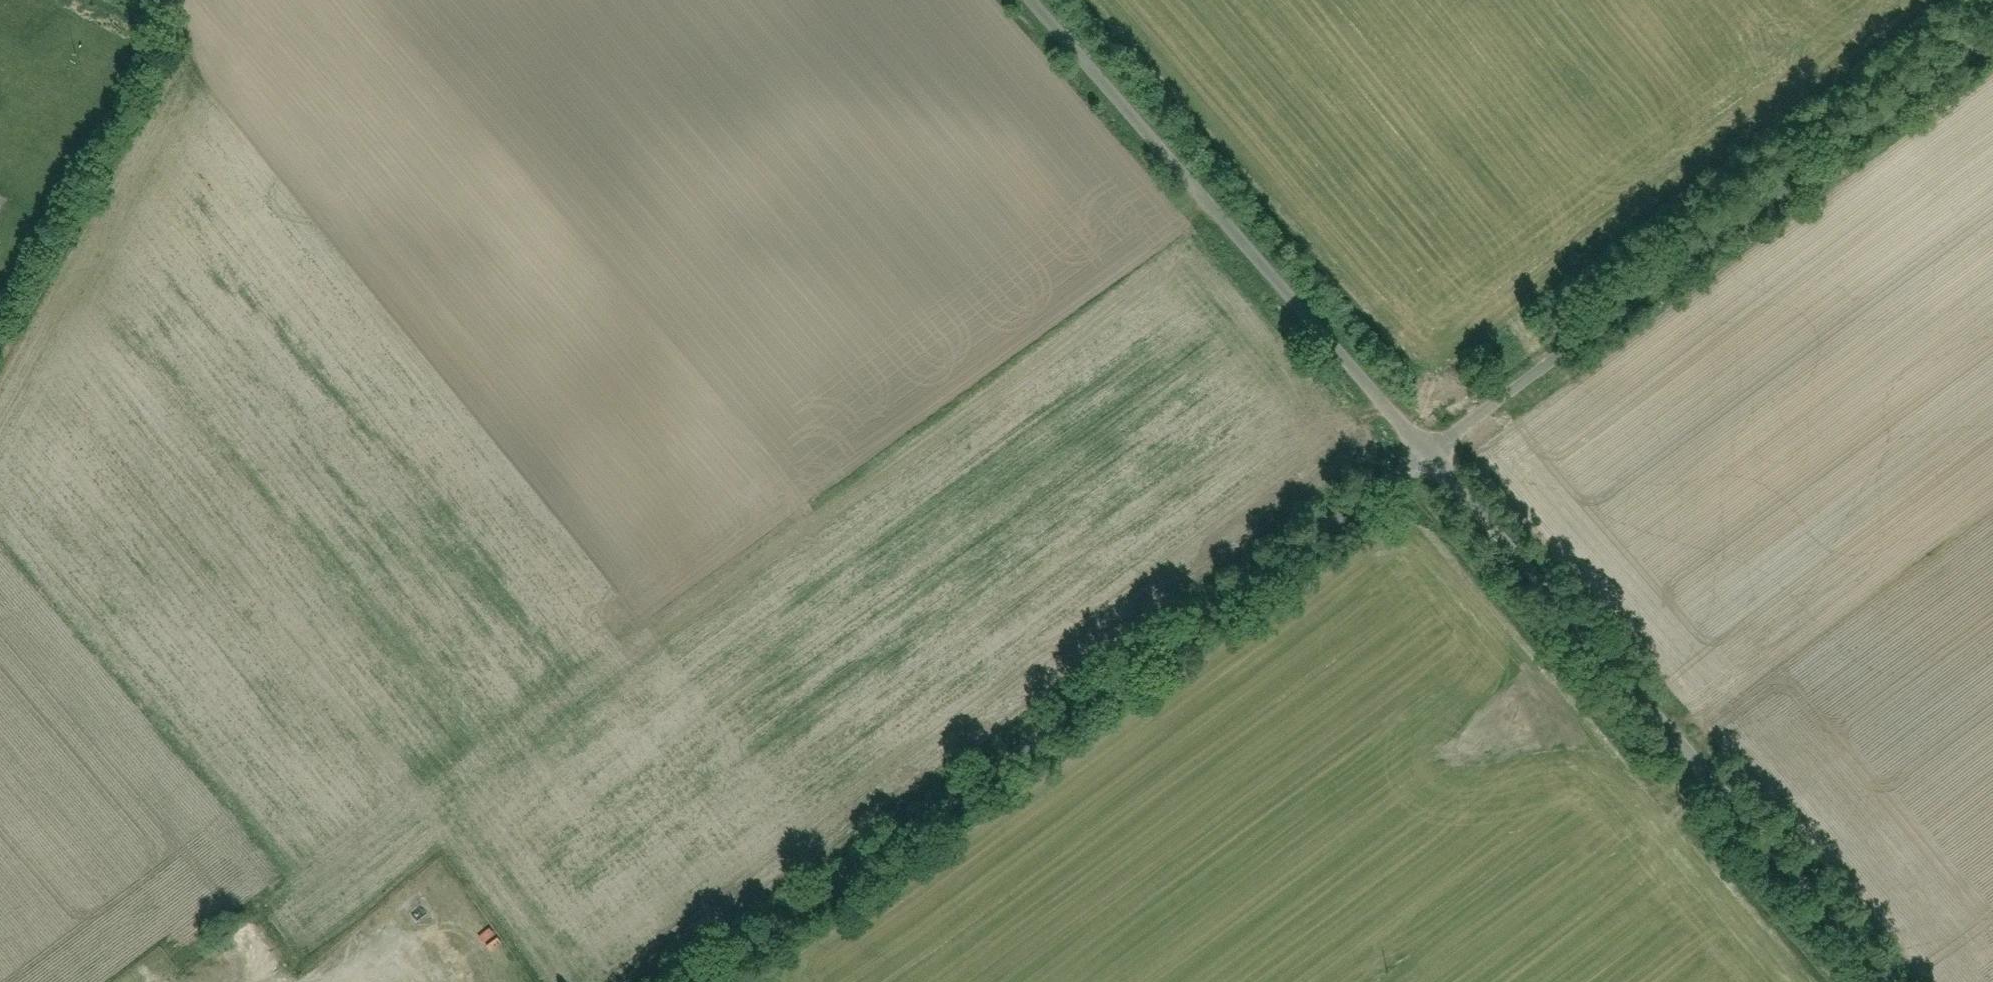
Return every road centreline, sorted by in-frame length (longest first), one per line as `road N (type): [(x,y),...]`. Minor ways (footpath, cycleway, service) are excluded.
road 1 (unclassified): [(712,981),(1426,454)]
road 2 (unclassified): [(1426,454),(1992,40)]
road 3 (unclassified): [(1426,454),(1884,981)]
road 4 (unclassified): [(1028,0),(1426,454)]

